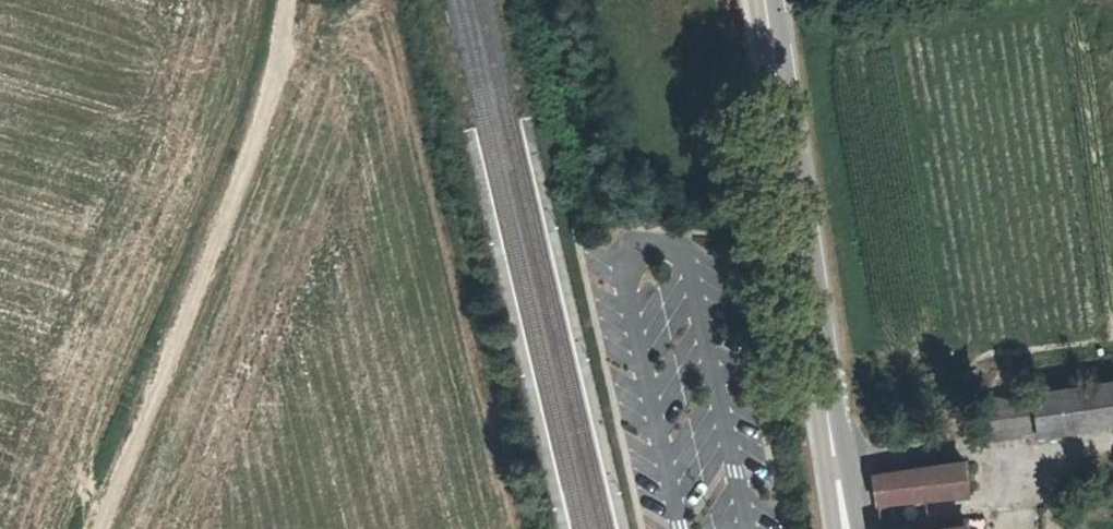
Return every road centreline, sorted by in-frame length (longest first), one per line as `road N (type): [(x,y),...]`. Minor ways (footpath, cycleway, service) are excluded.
road 1 (unclassified): [(287,0),(230,177),(87,528)]
road 2 (primary): [(767,0),(846,528)]

